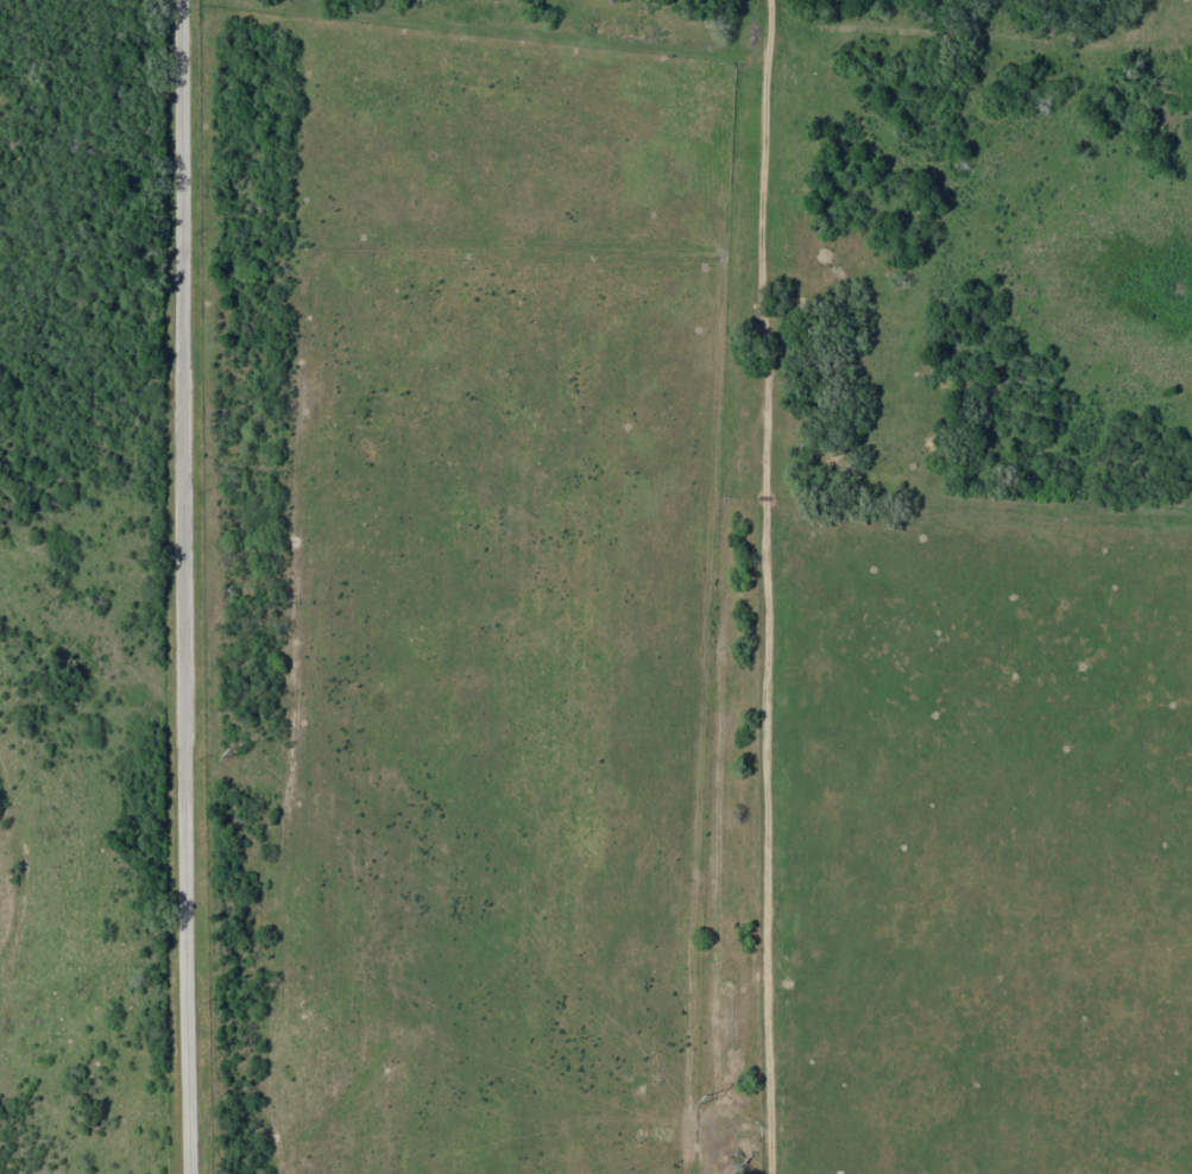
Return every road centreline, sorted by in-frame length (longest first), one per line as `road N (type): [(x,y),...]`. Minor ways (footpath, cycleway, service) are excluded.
road 1 (residential): [(197,1173),(187,0)]

